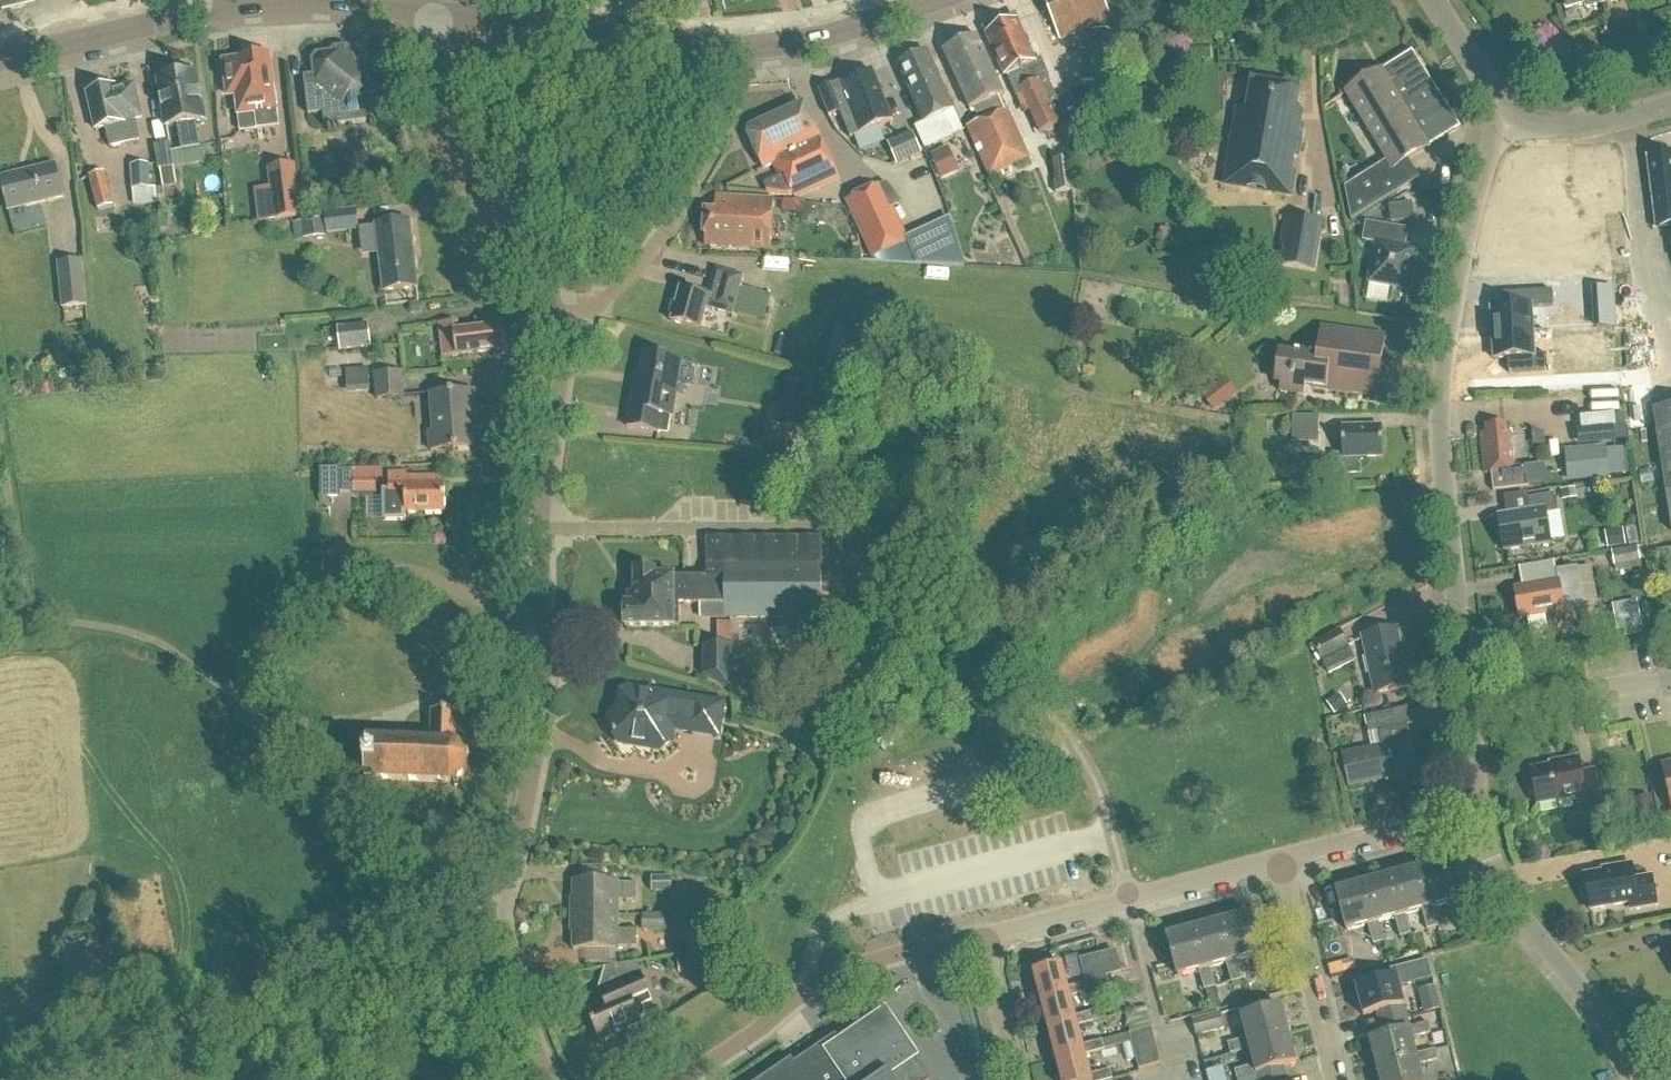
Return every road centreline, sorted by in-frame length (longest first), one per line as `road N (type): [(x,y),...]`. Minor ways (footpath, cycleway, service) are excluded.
road 1 (residential): [(1468,714),(1440,421),(1449,330),(1505,113)]
road 2 (residential): [(507,886),(542,724),(544,489),(564,350)]
road 3 (secondary): [(433,20),(654,46),(778,49),(935,0)]
road 4 (residential): [(85,1079),(507,886)]
road 5 (residential): [(564,350),(548,301),(445,139),(430,80),(433,20)]
road 6 (residential): [(684,1079),(815,986),(855,967),(976,939)]
road 7 (residential): [(1640,1079),(1497,870),(1477,811)]
road 8 (residential): [(976,939),(1280,864)]
road 9 (secondary): [(199,12),(366,8),(433,20)]
road 10 (residential): [(1338,1079),(1280,864)]
road 11 (secondary): [(0,62),(199,12)]
road 12 (residential): [(1468,714),(1670,683)]
road 13 (residential): [(1280,864),(1477,811)]
road 14 (residential): [(555,1079),(537,1047),(502,911),(507,886)]
road 15 (residential): [(564,350),(684,210)]
road 16 (unclassified): [(1505,113),(1533,129),(1596,124),(1670,104)]
road 17 (residential): [(1385,0),(1329,36),(1294,39),(1252,26)]
road 18 (residential): [(1016,1079),(976,939)]
road 19 (unclassified): [(1505,113),(1431,0)]

